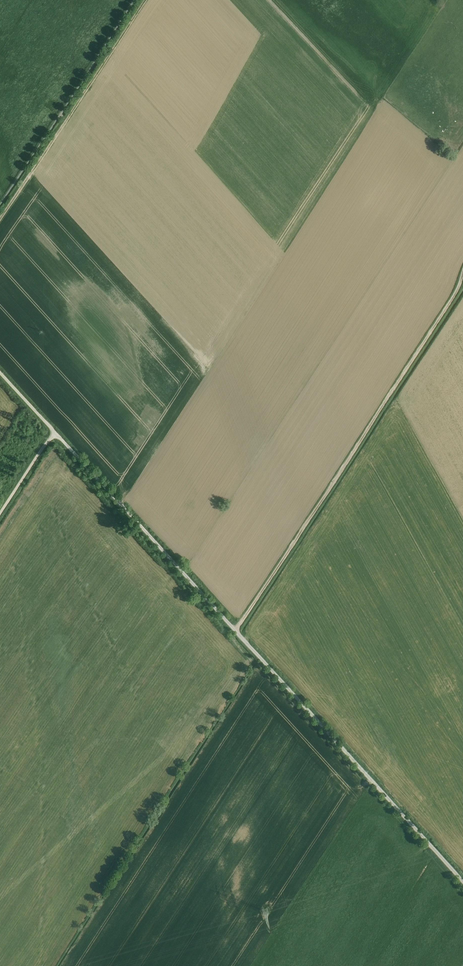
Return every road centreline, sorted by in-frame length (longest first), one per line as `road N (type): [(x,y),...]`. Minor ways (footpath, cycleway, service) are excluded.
road 1 (unclassified): [(462,879),(56,433)]
road 2 (track): [(238,633),(462,273)]
road 3 (track): [(0,219),(146,0)]

